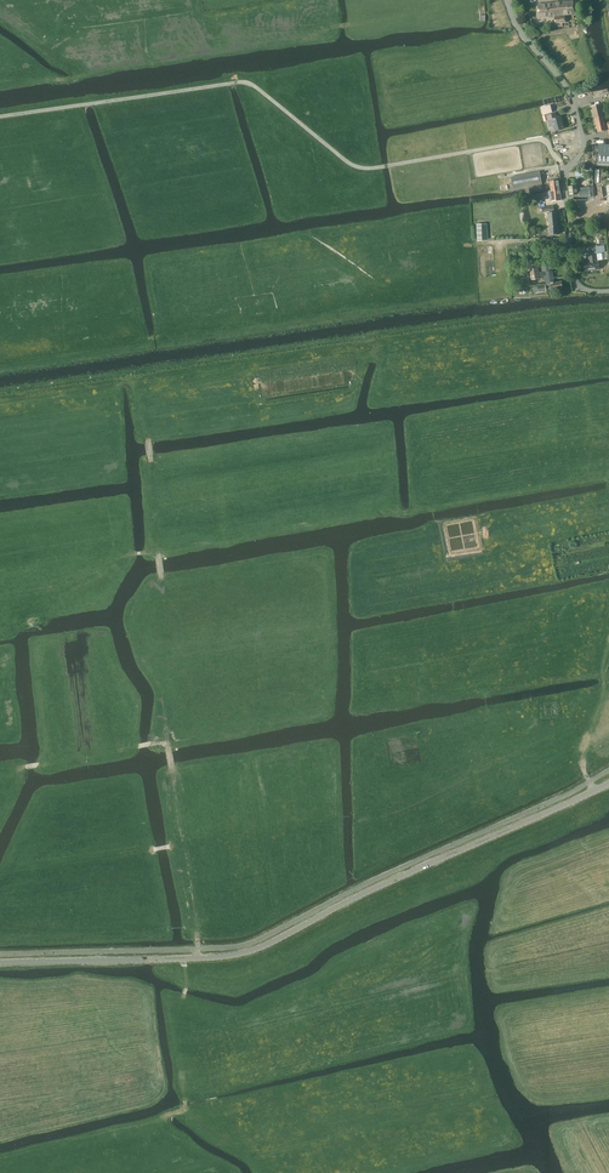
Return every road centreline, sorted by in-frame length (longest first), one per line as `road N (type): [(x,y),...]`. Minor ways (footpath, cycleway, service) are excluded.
road 1 (tertiary): [(0,964),(243,953),(608,785)]
road 2 (track): [(0,117),(246,82),(366,169),(538,139),(568,169)]
road 3 (residential): [(608,290),(584,291),(574,279),(564,179),(584,143),(573,96),(521,32),(508,0)]

